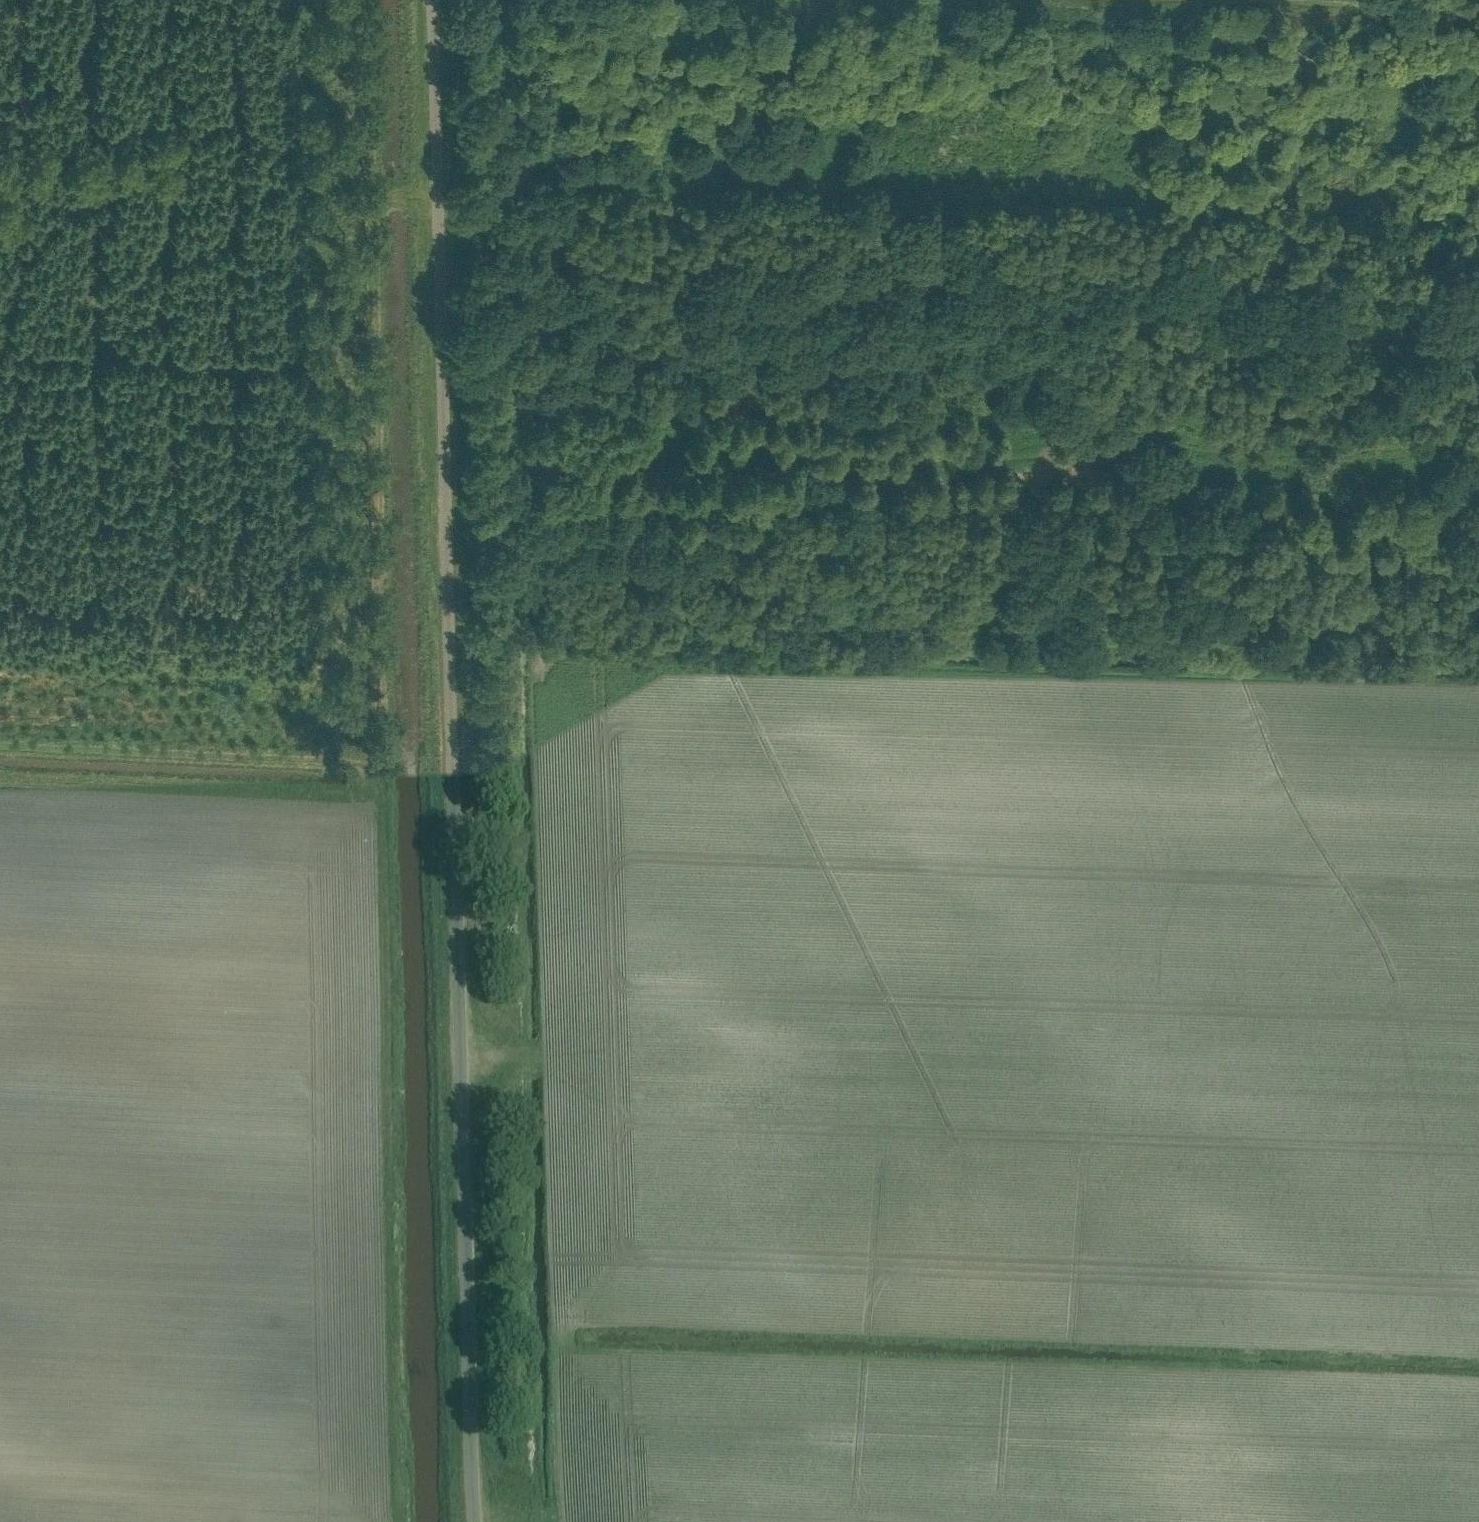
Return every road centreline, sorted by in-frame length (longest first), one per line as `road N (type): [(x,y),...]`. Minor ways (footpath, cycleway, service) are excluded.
road 1 (unclassified): [(476,1521),(434,0)]
road 2 (track): [(1302,0),(1478,6)]

